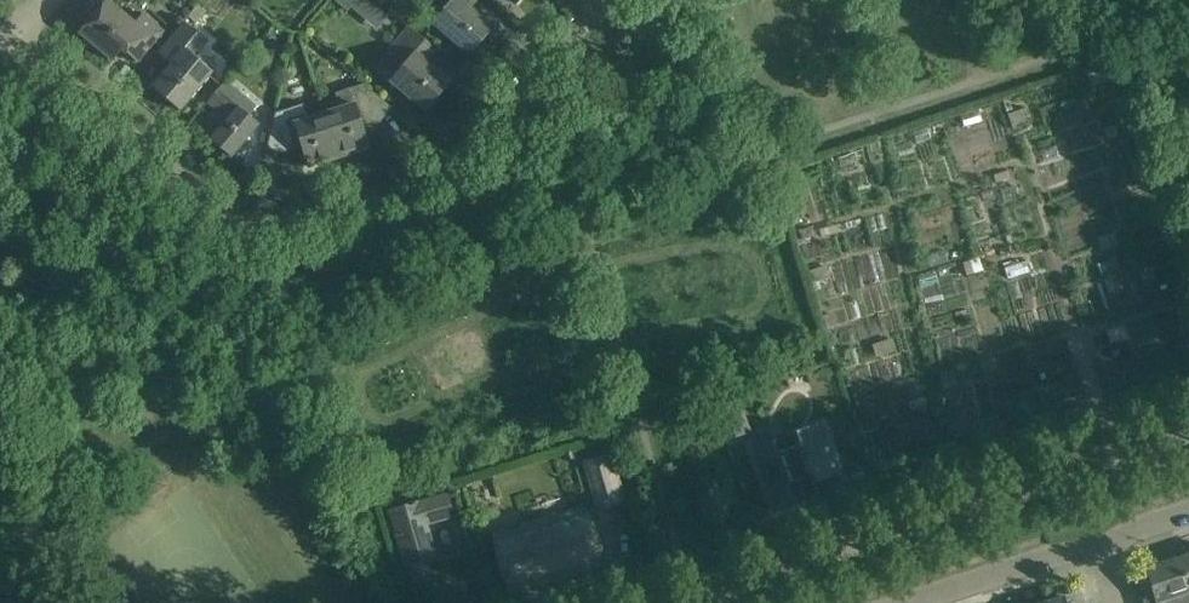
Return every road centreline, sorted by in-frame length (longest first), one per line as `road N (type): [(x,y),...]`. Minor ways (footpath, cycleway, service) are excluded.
road 1 (residential): [(15,26),(39,61),(225,220),(251,230),(452,176),(604,0)]
road 2 (residential): [(904,602),(1067,550),(1098,554)]

